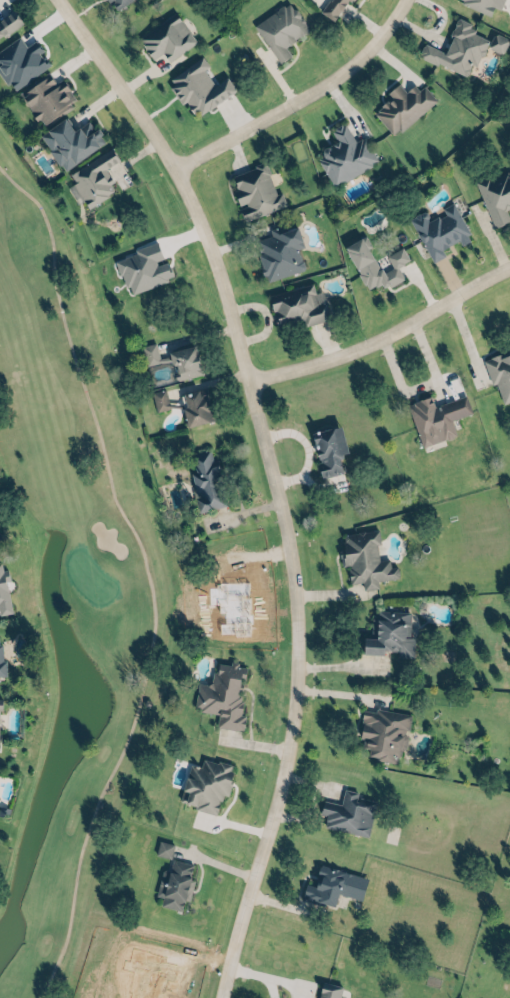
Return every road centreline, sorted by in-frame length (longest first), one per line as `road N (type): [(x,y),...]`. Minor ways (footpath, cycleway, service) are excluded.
road 1 (residential): [(244,384),(286,549),(295,681),(270,816),(218,997)]
road 2 (residential): [(244,384),(230,284),(196,196),(63,0)]
road 3 (residential): [(183,170),(366,58),(411,0)]
road 4 (residential): [(481,279),(325,361),(244,384)]

